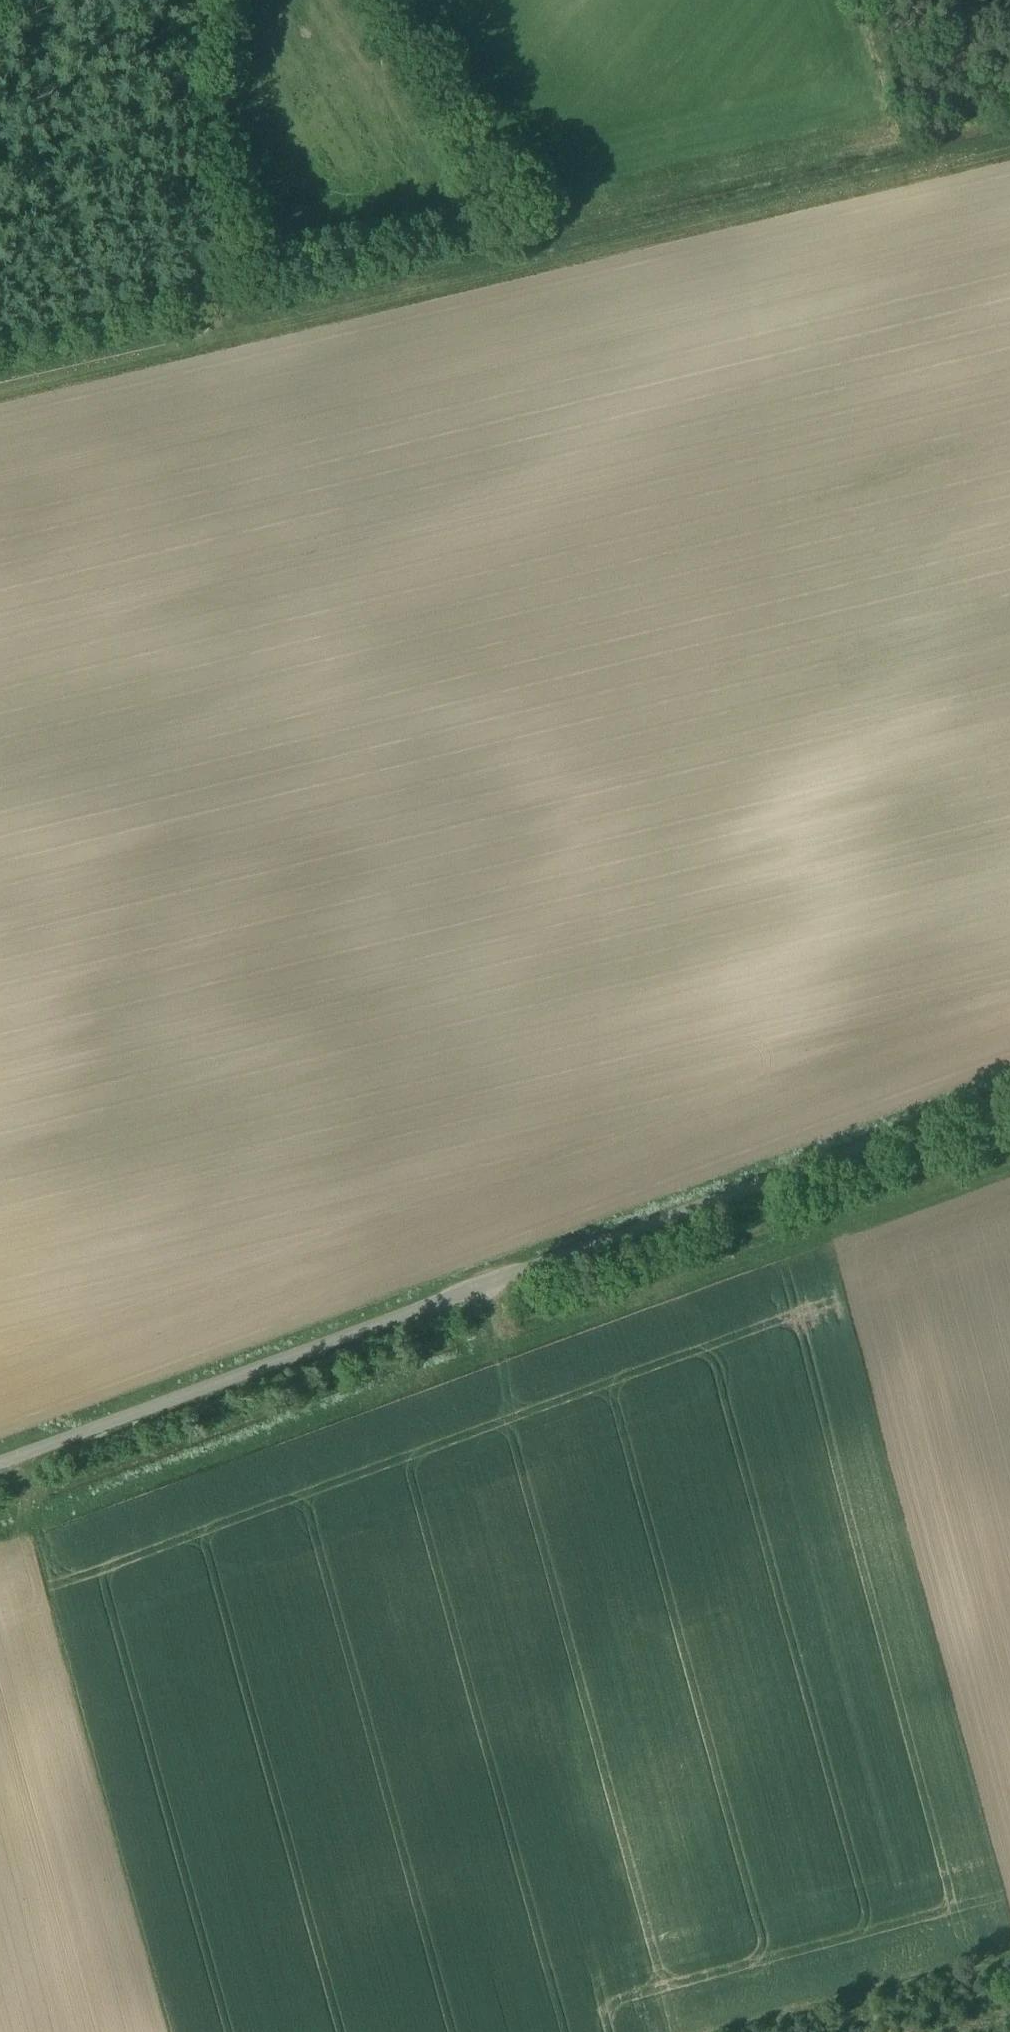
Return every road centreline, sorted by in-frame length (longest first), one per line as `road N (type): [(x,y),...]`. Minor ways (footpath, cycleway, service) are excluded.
road 1 (unclassified): [(0,1469),(1009,1099)]

